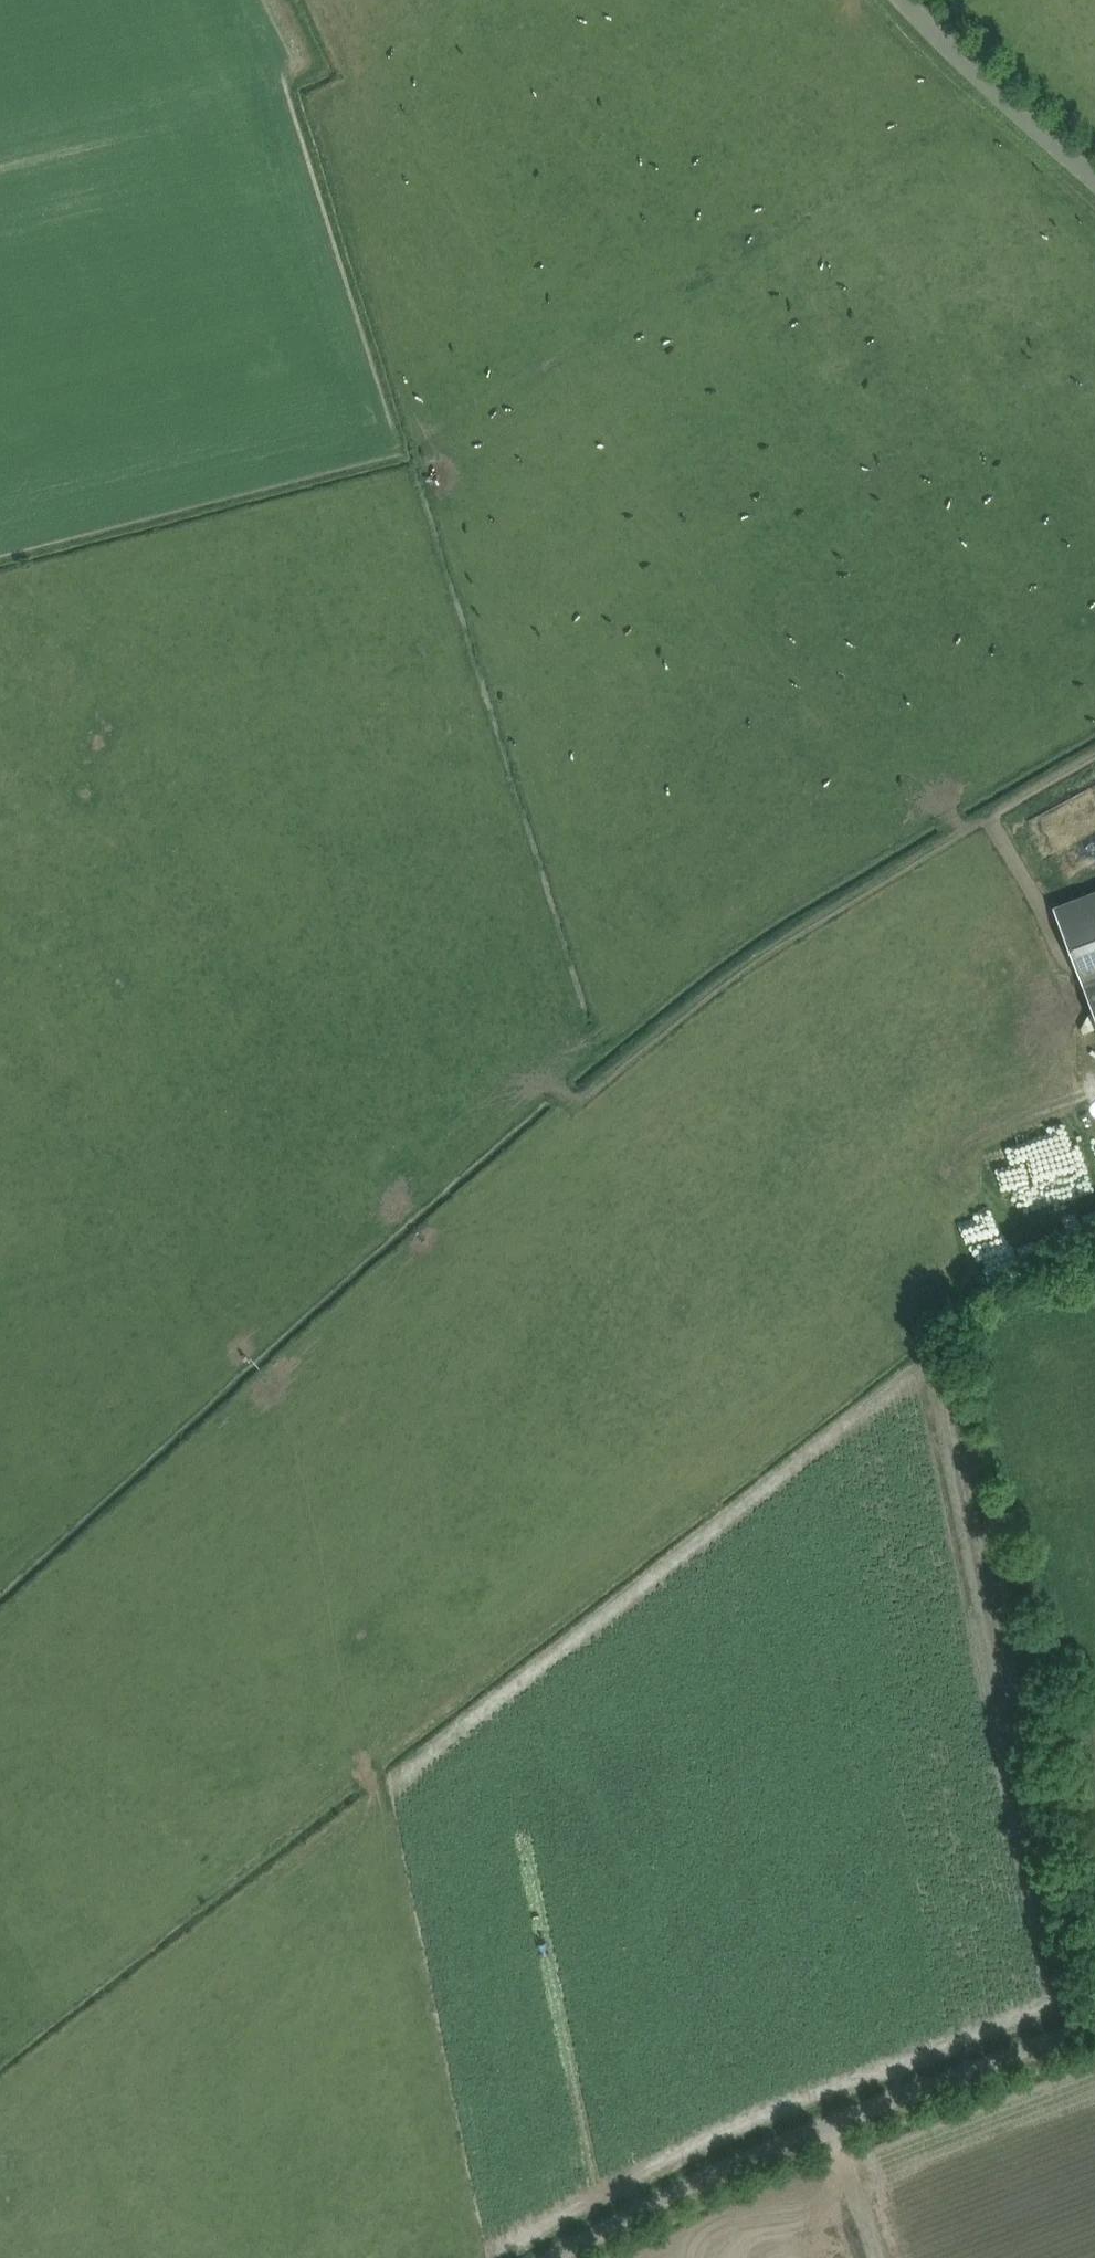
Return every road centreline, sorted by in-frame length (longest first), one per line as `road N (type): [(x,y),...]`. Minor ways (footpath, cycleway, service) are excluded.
road 1 (unclassified): [(567,2257),(755,2157),(1094,2036)]
road 2 (unclassified): [(1094,171),(904,0)]

